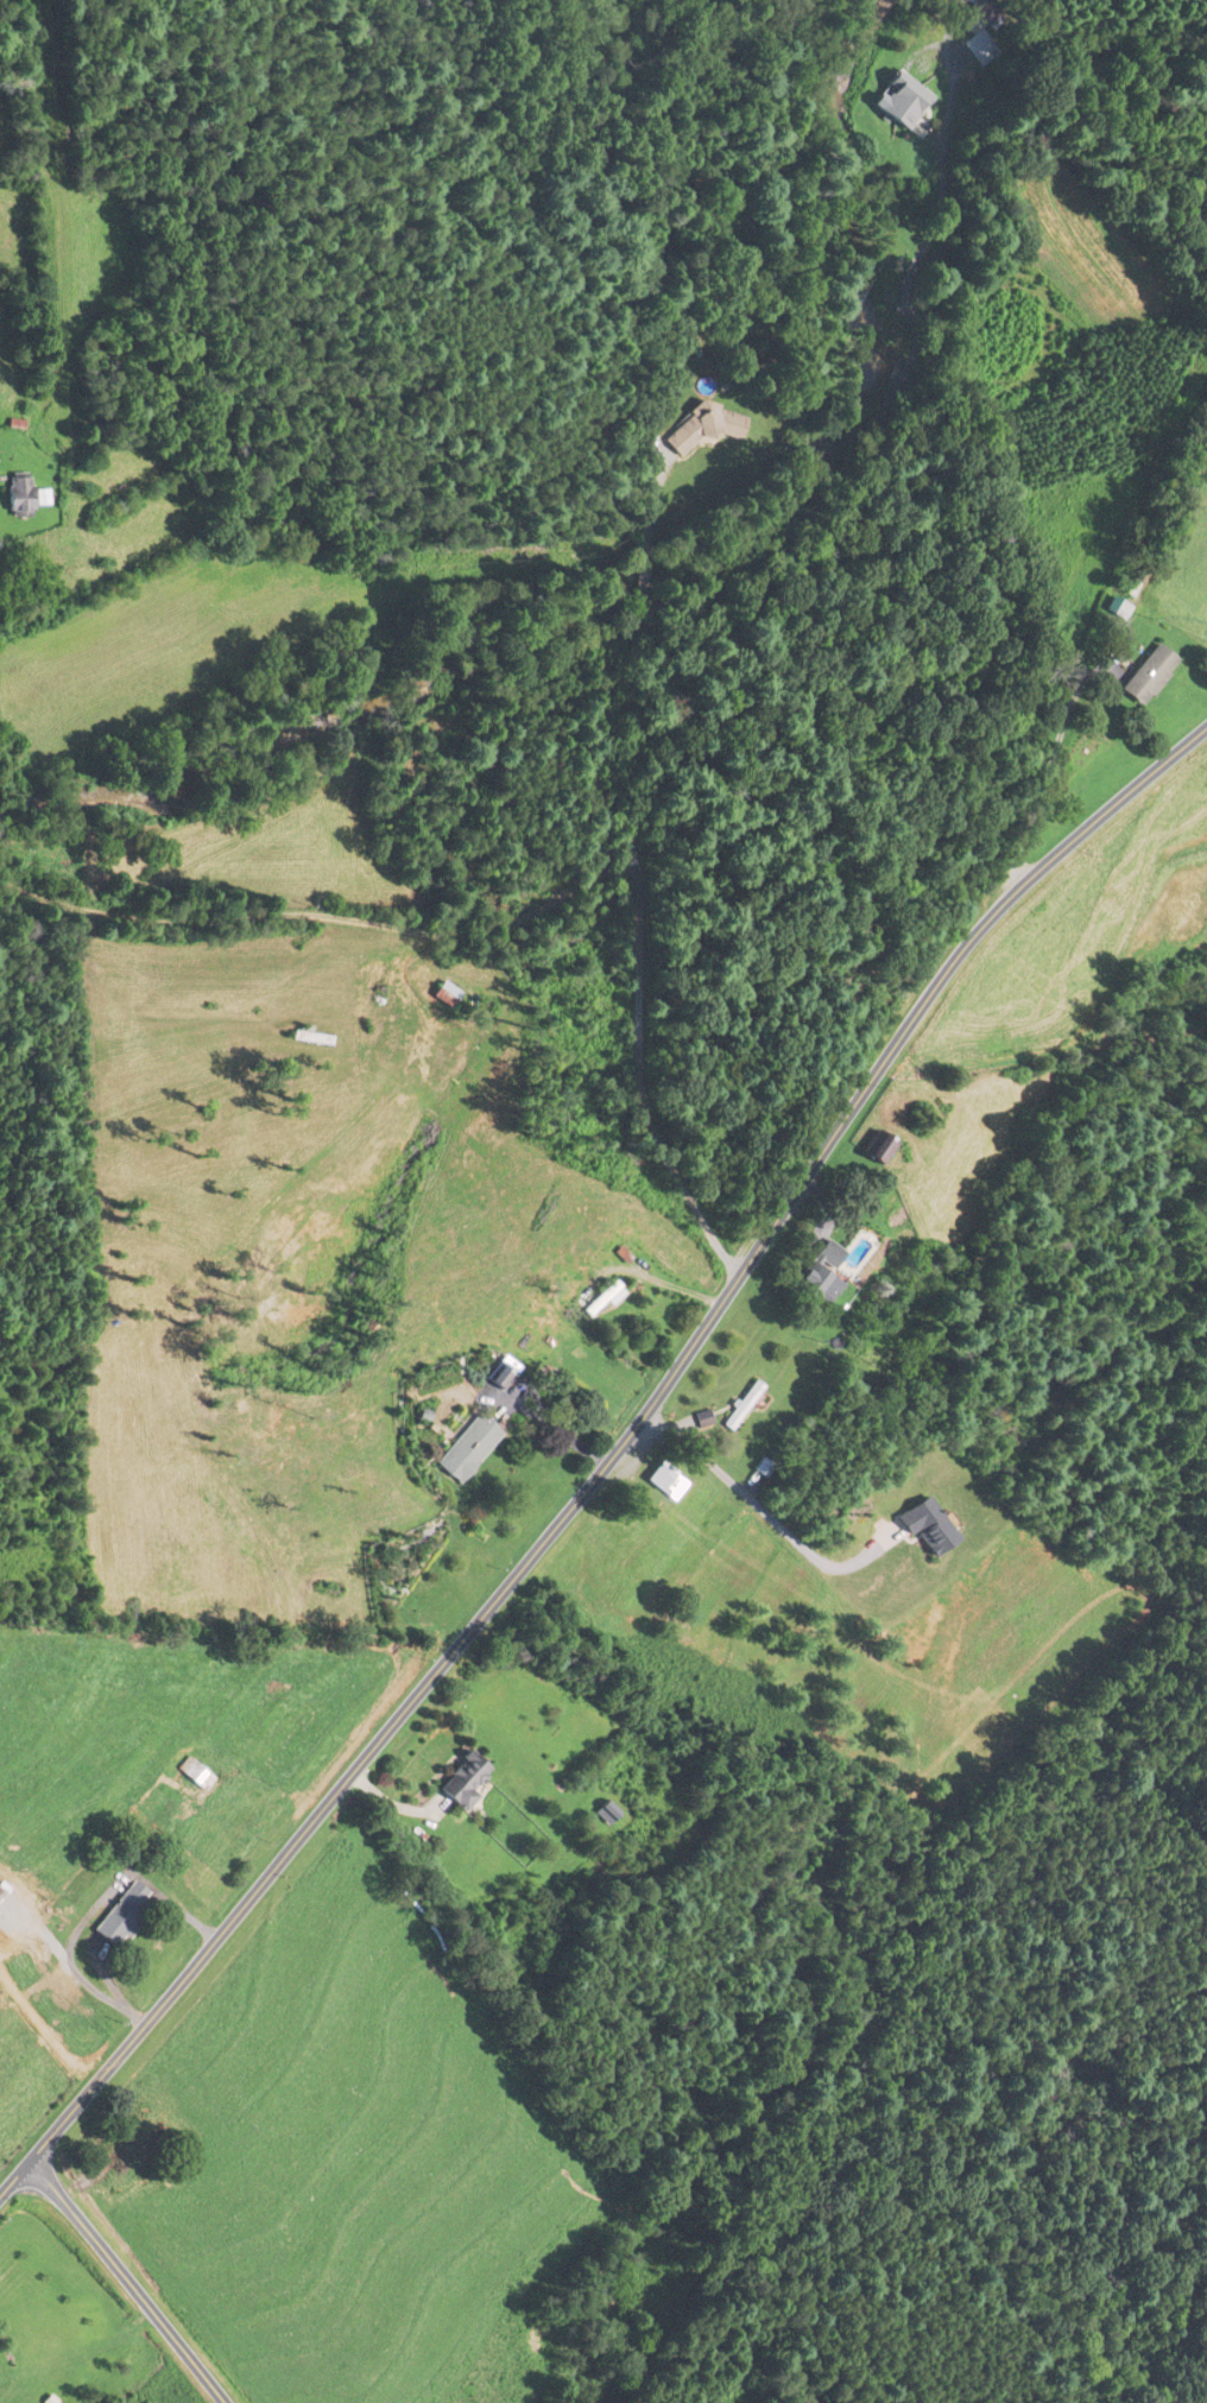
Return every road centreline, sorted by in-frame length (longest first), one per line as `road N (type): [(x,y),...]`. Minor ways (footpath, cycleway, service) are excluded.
road 1 (tertiary): [(1206,725),(974,934),(618,1448),(0,2193)]
road 2 (residential): [(627,839),(587,860),(424,897),(56,877),(0,810)]
road 3 (residential): [(636,626),(754,564),(815,512),(851,464),(887,382),(931,236),(941,121),(924,103)]
road 4 (residential): [(1015,890),(1053,735),(815,770),(773,780),(626,858),(627,839)]
road 5 (residential): [(26,2162),(222,2402)]
road 6 (residential): [(627,839),(636,626)]

